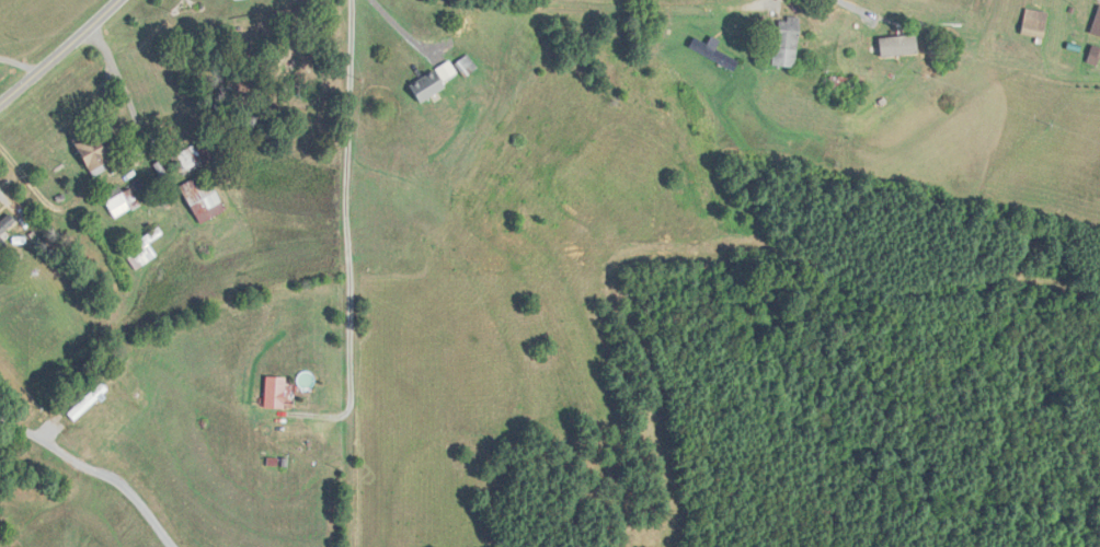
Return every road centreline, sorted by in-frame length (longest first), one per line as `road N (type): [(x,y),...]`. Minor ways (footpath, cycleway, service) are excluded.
road 1 (tertiary): [(0,102),(119,0)]

